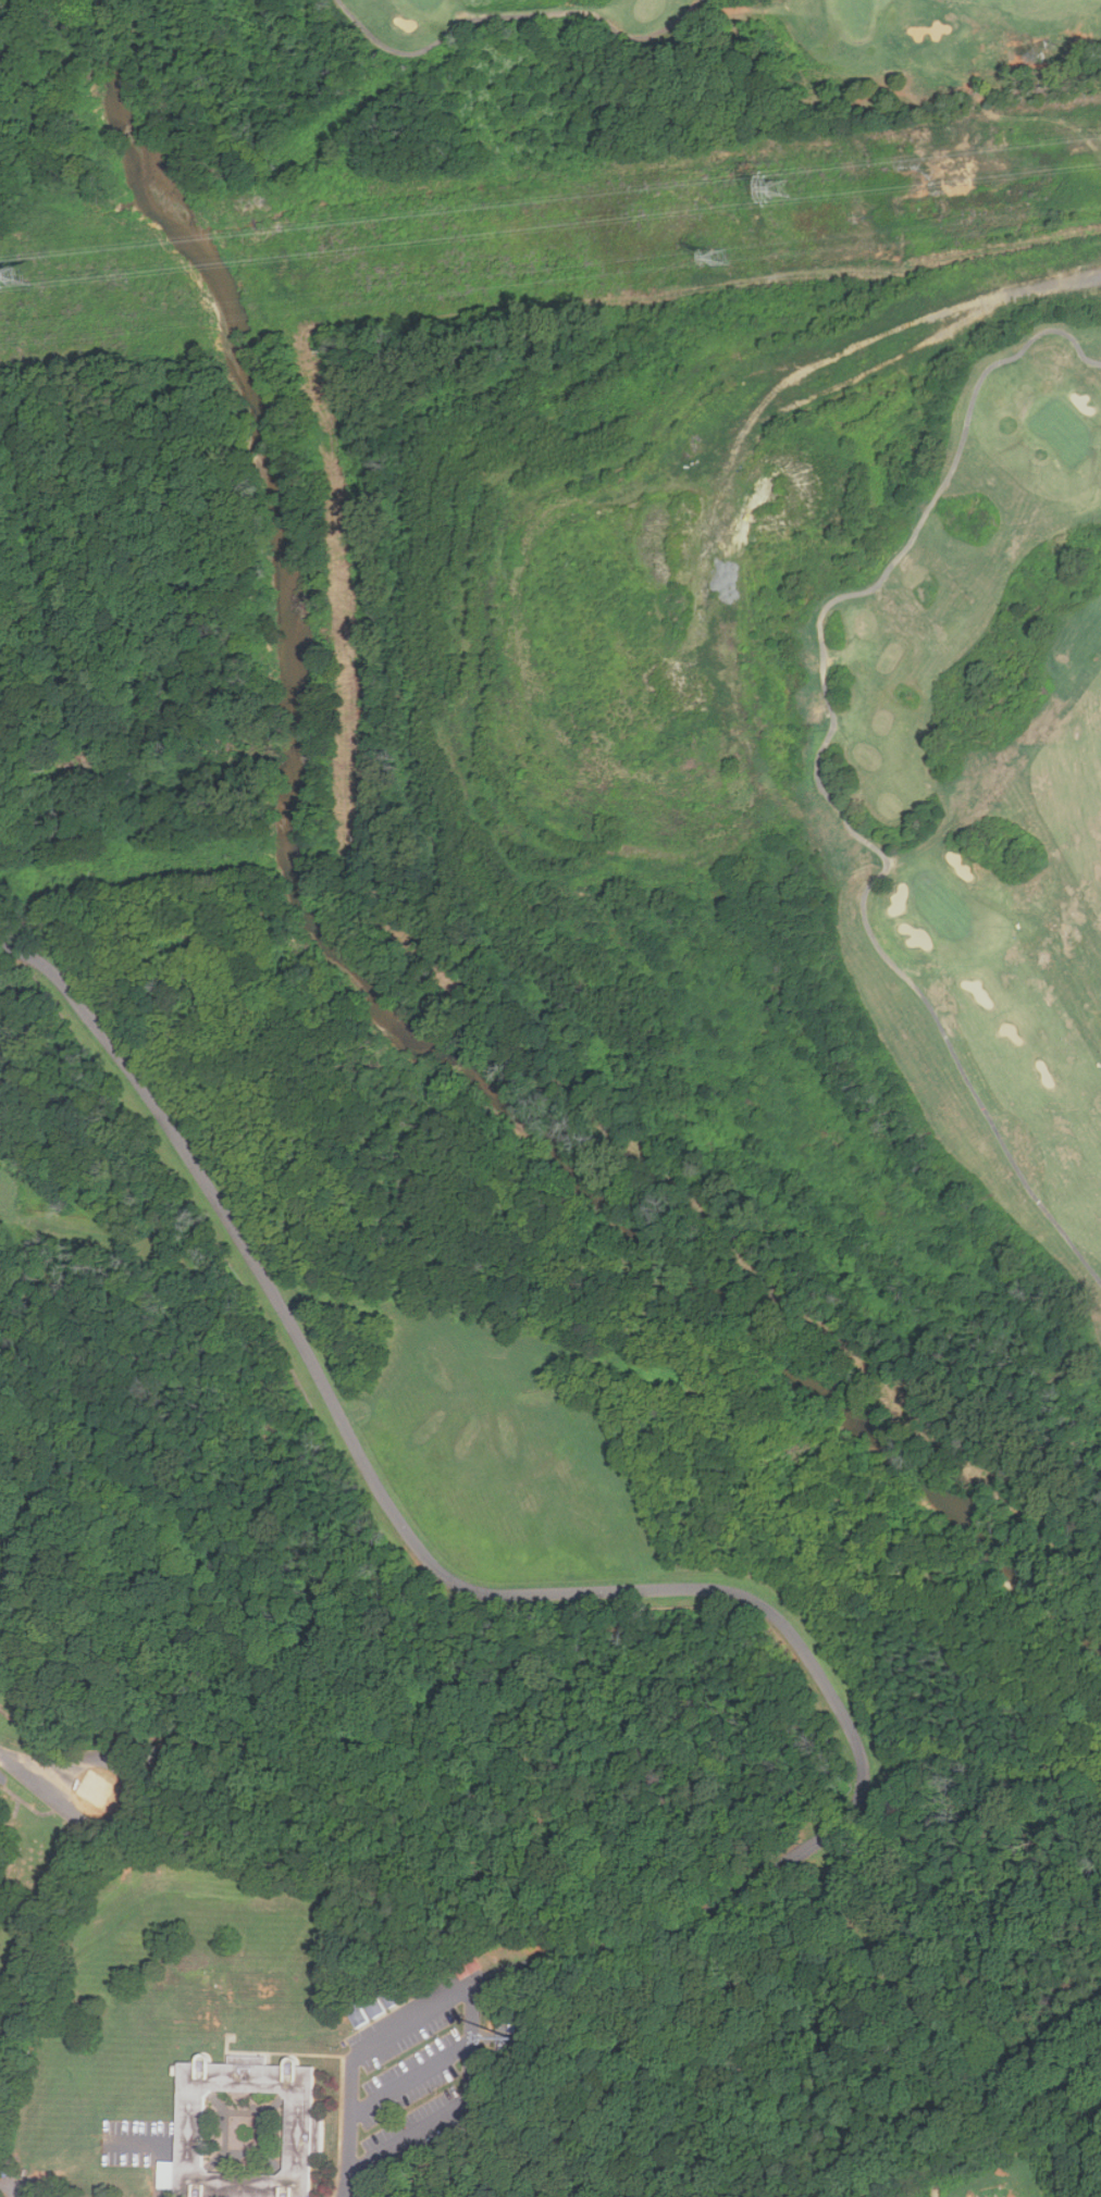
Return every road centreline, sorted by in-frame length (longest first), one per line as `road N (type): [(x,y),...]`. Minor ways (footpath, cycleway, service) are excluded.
road 1 (track): [(970,97),(980,117),(1076,137),(1100,170)]

